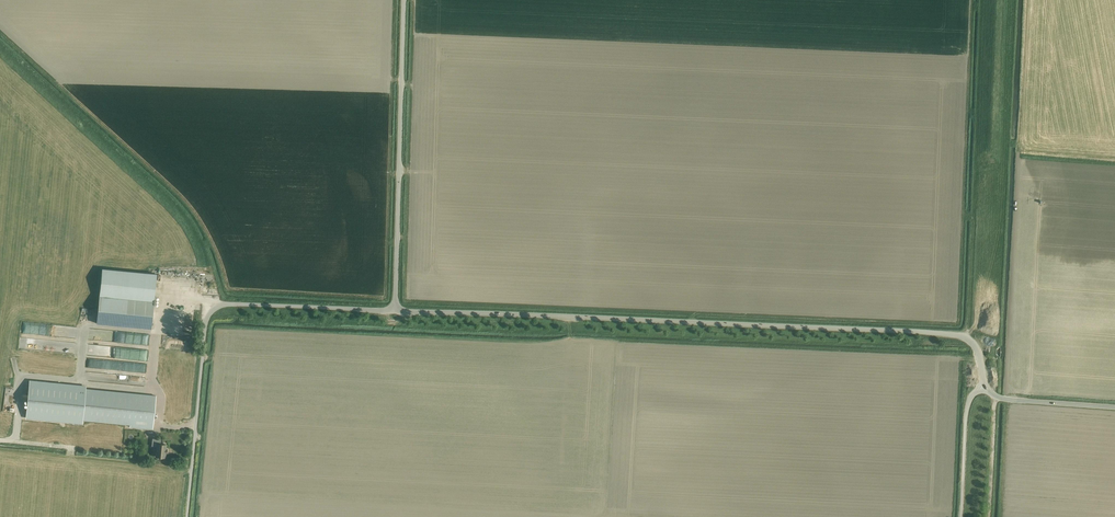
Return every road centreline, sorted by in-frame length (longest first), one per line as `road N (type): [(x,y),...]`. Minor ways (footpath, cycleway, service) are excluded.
road 1 (tertiary): [(970,341),(864,329),(395,312)]
road 2 (unclassified): [(187,516),(213,307),(395,312)]
road 3 (track): [(978,0),(964,337)]
road 4 (tertiary): [(395,312),(402,0)]
road 5 (unclassified): [(961,516),(966,412),(985,388)]
road 6 (tertiary): [(985,388),(1005,399),(1114,408)]

